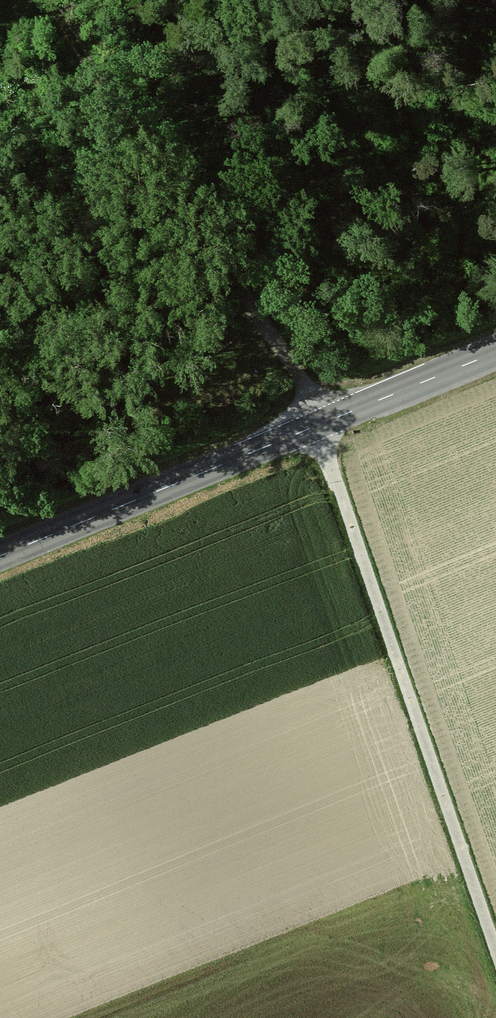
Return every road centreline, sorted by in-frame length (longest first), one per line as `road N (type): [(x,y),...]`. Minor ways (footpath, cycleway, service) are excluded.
road 1 (secondary): [(495,355),(0,558)]
road 2 (track): [(332,422),(495,924)]
road 3 (track): [(332,422),(53,0)]

